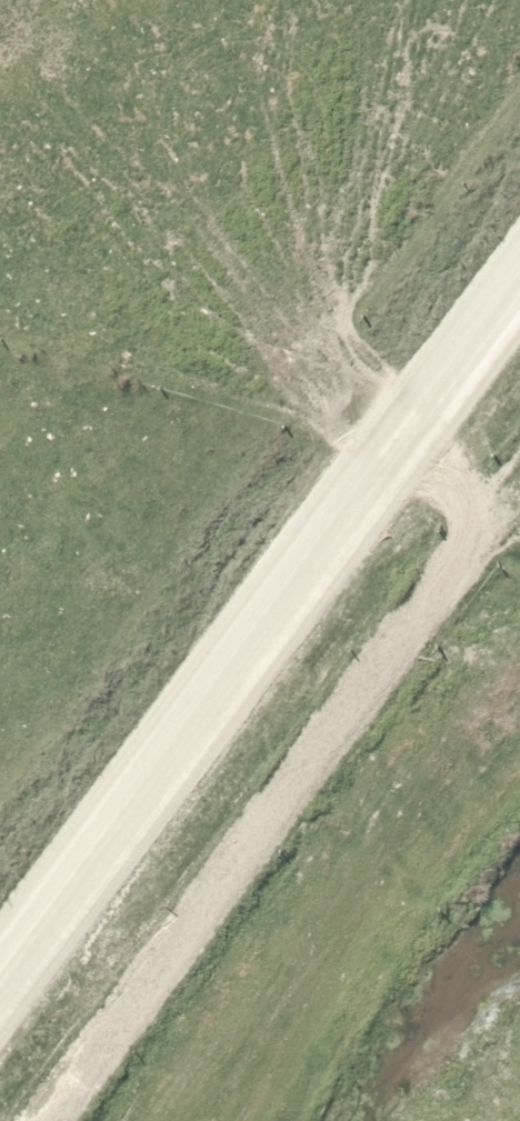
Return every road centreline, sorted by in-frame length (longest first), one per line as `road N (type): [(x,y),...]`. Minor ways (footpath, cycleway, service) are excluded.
road 1 (track): [(37,1120),(474,522),(496,427),(480,329)]
road 2 (unclassified): [(0,980),(519,275)]

